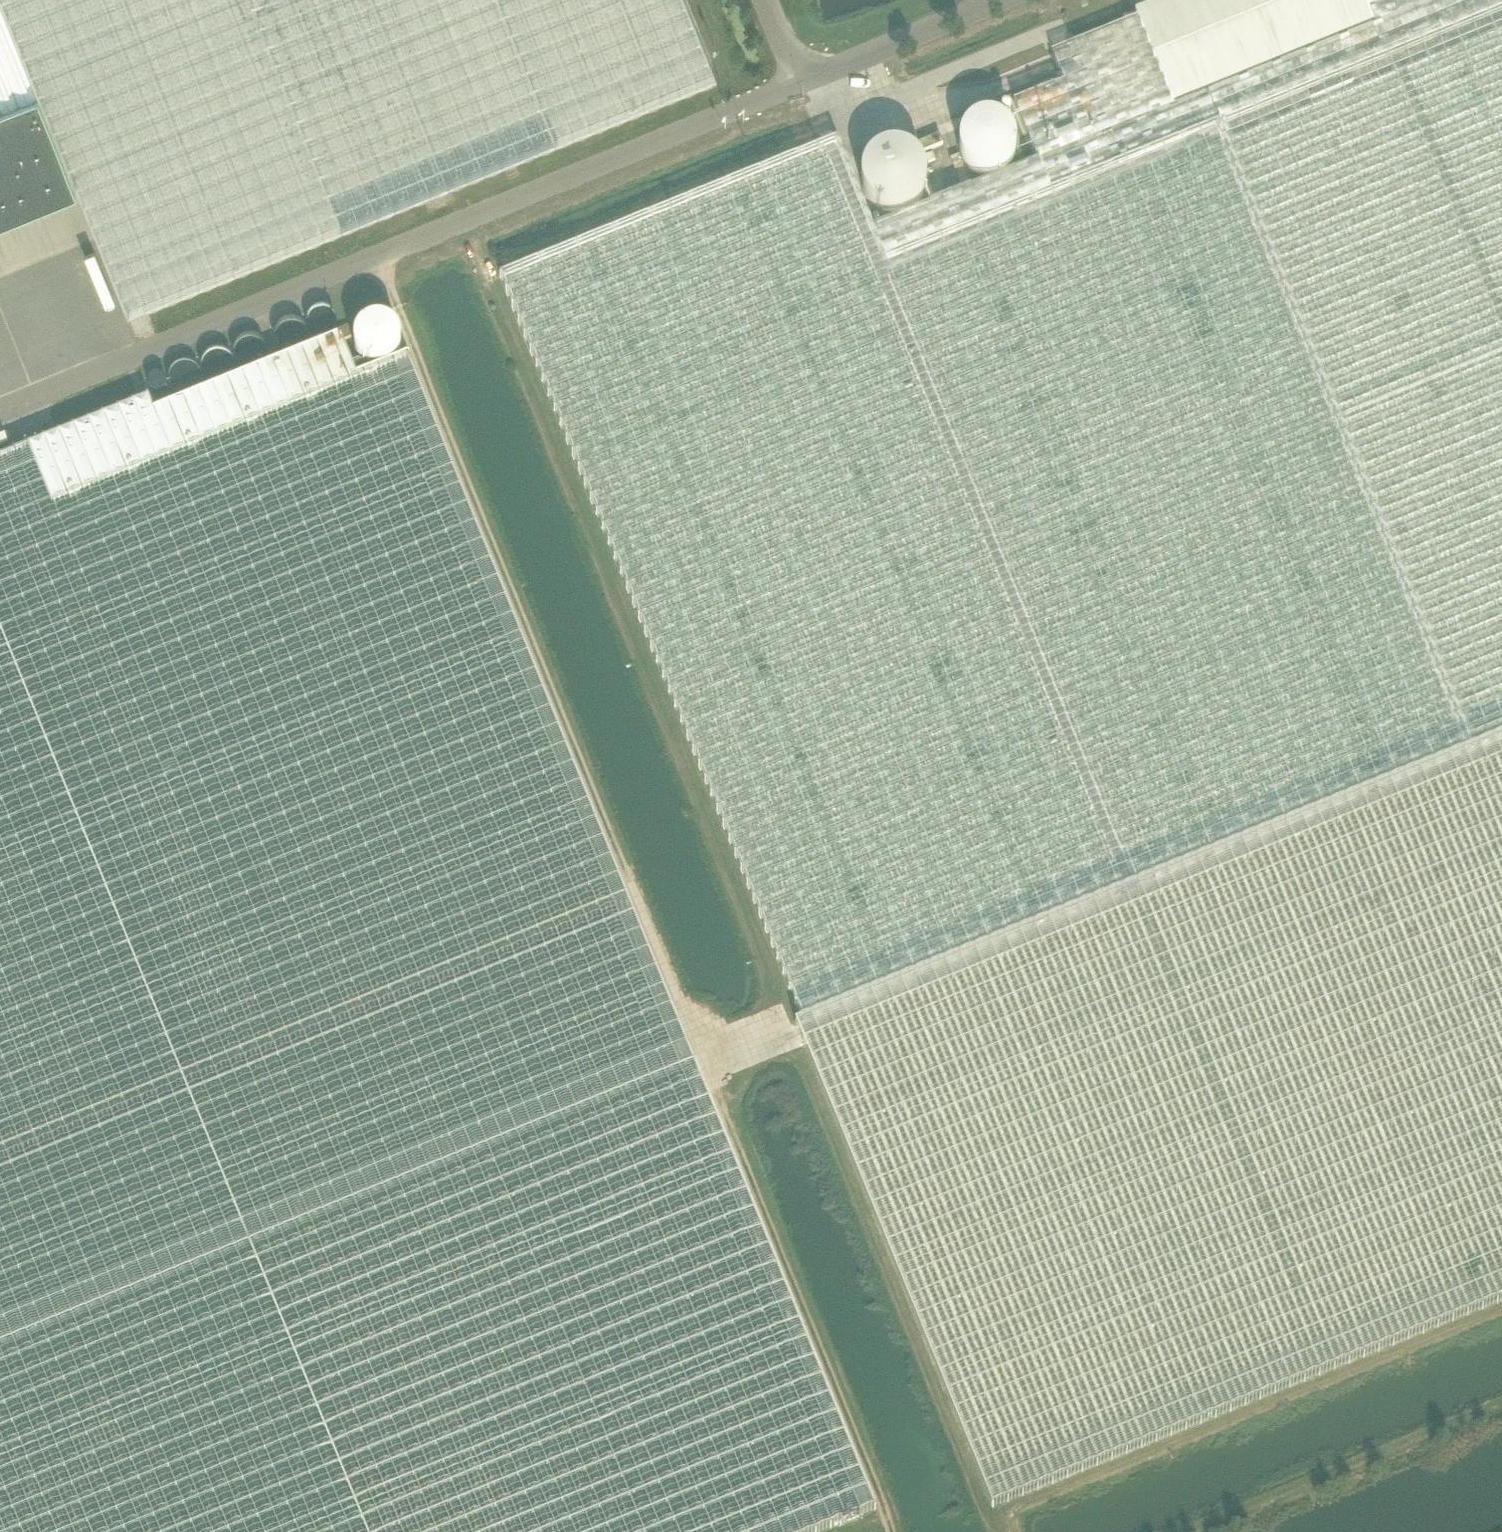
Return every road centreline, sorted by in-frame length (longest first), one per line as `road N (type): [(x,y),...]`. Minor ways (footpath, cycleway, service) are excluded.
road 1 (track): [(891,1531),(379,259)]
road 2 (unclassified): [(1002,0),(798,84),(768,0)]

